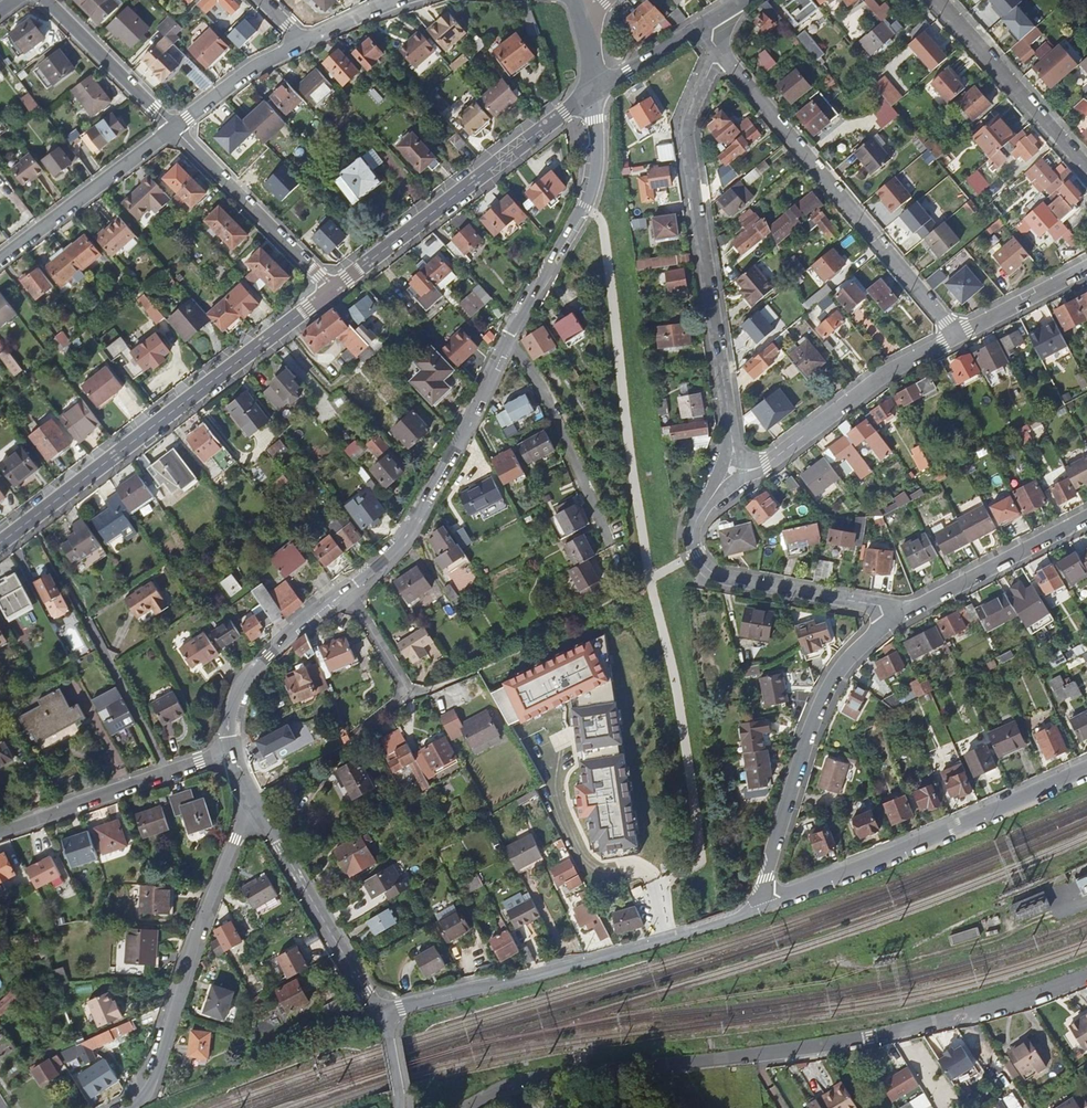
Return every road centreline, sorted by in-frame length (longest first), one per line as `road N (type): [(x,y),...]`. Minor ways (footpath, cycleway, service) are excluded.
road 1 (unclassified): [(466,1107),(526,1079),(900,1033),(1086,977)]
road 2 (tertiary): [(509,341),(407,536),(256,669),(242,693),(234,749)]
road 3 (residential): [(716,46),(688,139),(732,471)]
road 4 (tertiary): [(0,543),(332,289)]
road 5 (unclassified): [(383,1013),(564,968),(765,905)]
road 6 (residential): [(716,46),(958,335)]
road 7 (unclassified): [(765,905),(1086,769)]
road 8 (tertiary): [(251,799),(158,1060),(117,1107)]
road 9 (unclassified): [(765,905),(763,879),(829,684),(854,651),(906,612)]
road 10 (tertiary): [(332,289),(593,93)]
road 11 (tertiary): [(593,93),(593,186),(509,341)]
road 12 (residential): [(732,471),(766,464),(889,372),(958,335)]
road 13 (residential): [(251,799),(383,1013)]
road 14 (unclassified): [(234,749),(0,834)]
road 15 (unclassified): [(906,612),(723,578),(706,570),(693,547)]
road 16 (unclassified): [(174,128),(332,289)]
road 17 (residential): [(609,540),(548,404),(509,341)]
road 18 (unclassified): [(941,0),(1086,167)]
road 19 (unclassified): [(0,260),(174,128)]
road 20 (unclassified): [(906,612),(1086,518)]
road 21 (unclassified): [(46,0),(174,128)]
road 22 (unclassified): [(174,128),(252,68),(298,46)]
road 23 (residential): [(958,335),(1086,269)]
road 24 (tertiary): [(705,22),(593,93)]

